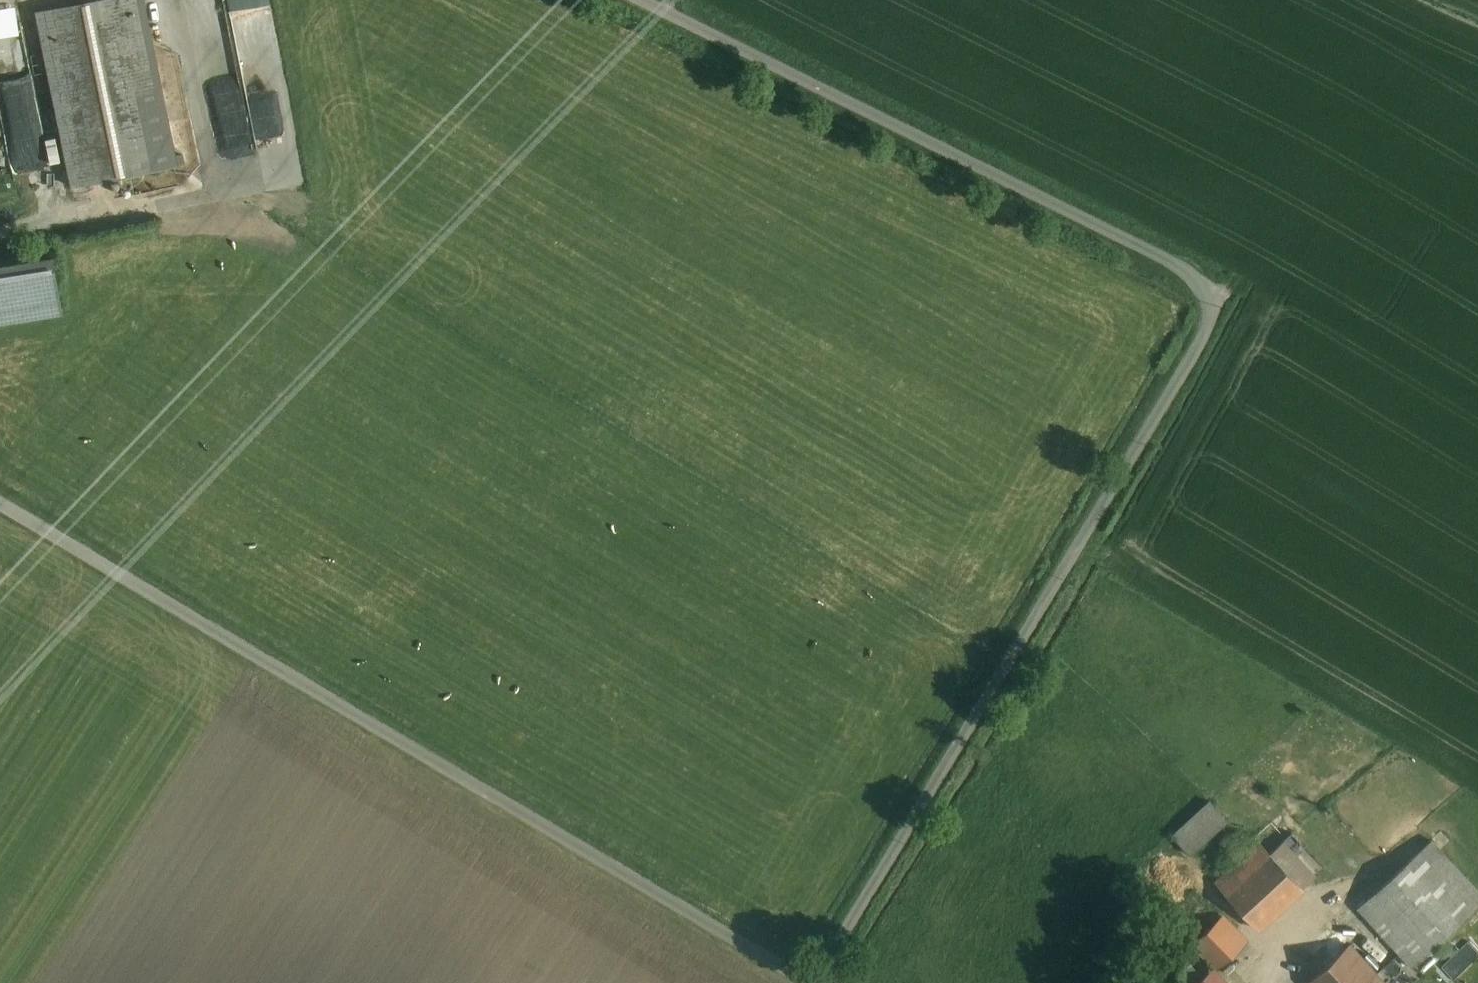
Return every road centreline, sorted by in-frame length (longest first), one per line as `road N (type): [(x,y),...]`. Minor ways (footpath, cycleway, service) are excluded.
road 1 (unclassified): [(816,982),(1202,337),(1207,312),(1191,281),(1157,253),(642,0)]

